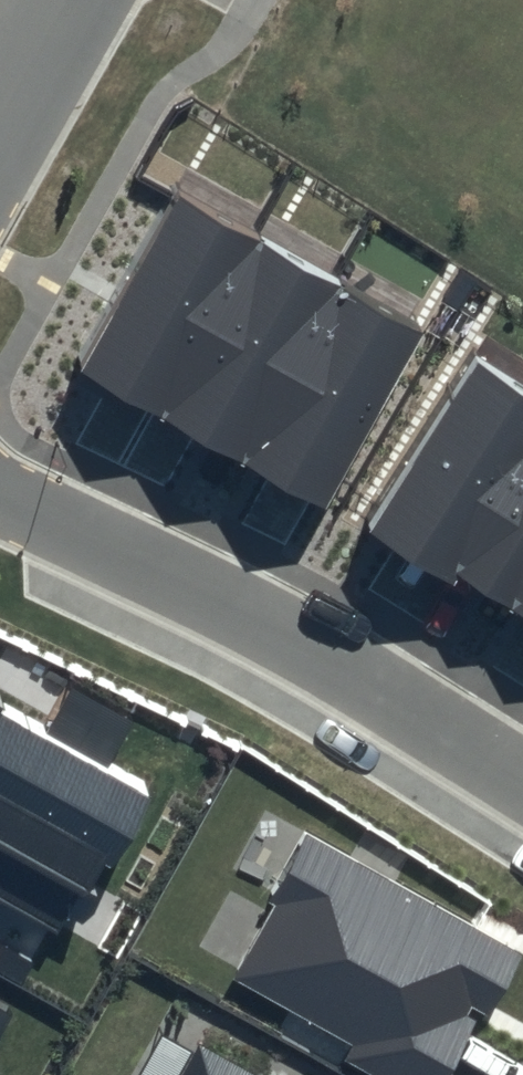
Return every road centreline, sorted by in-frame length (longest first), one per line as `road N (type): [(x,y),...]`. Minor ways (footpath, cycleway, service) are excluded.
road 1 (residential): [(0,487),(246,604),(522,770)]
road 2 (residential): [(63,0),(0,111)]

